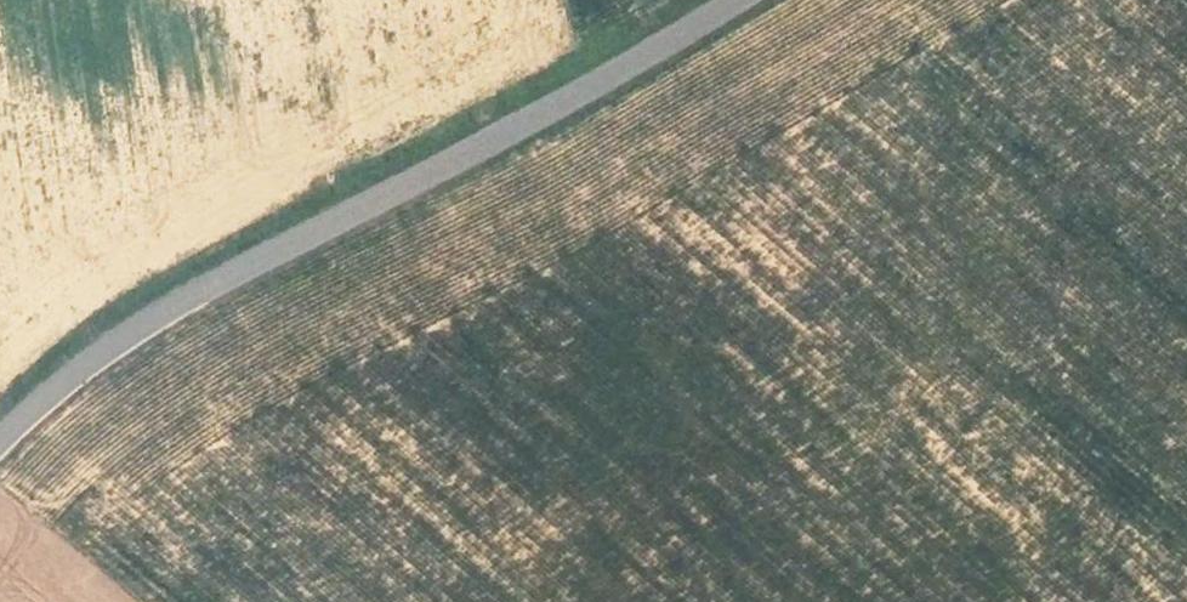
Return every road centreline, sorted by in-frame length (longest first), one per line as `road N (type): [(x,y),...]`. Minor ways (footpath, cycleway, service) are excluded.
road 1 (unclassified): [(734,0),(629,65),(180,302),(80,371),(0,442)]

